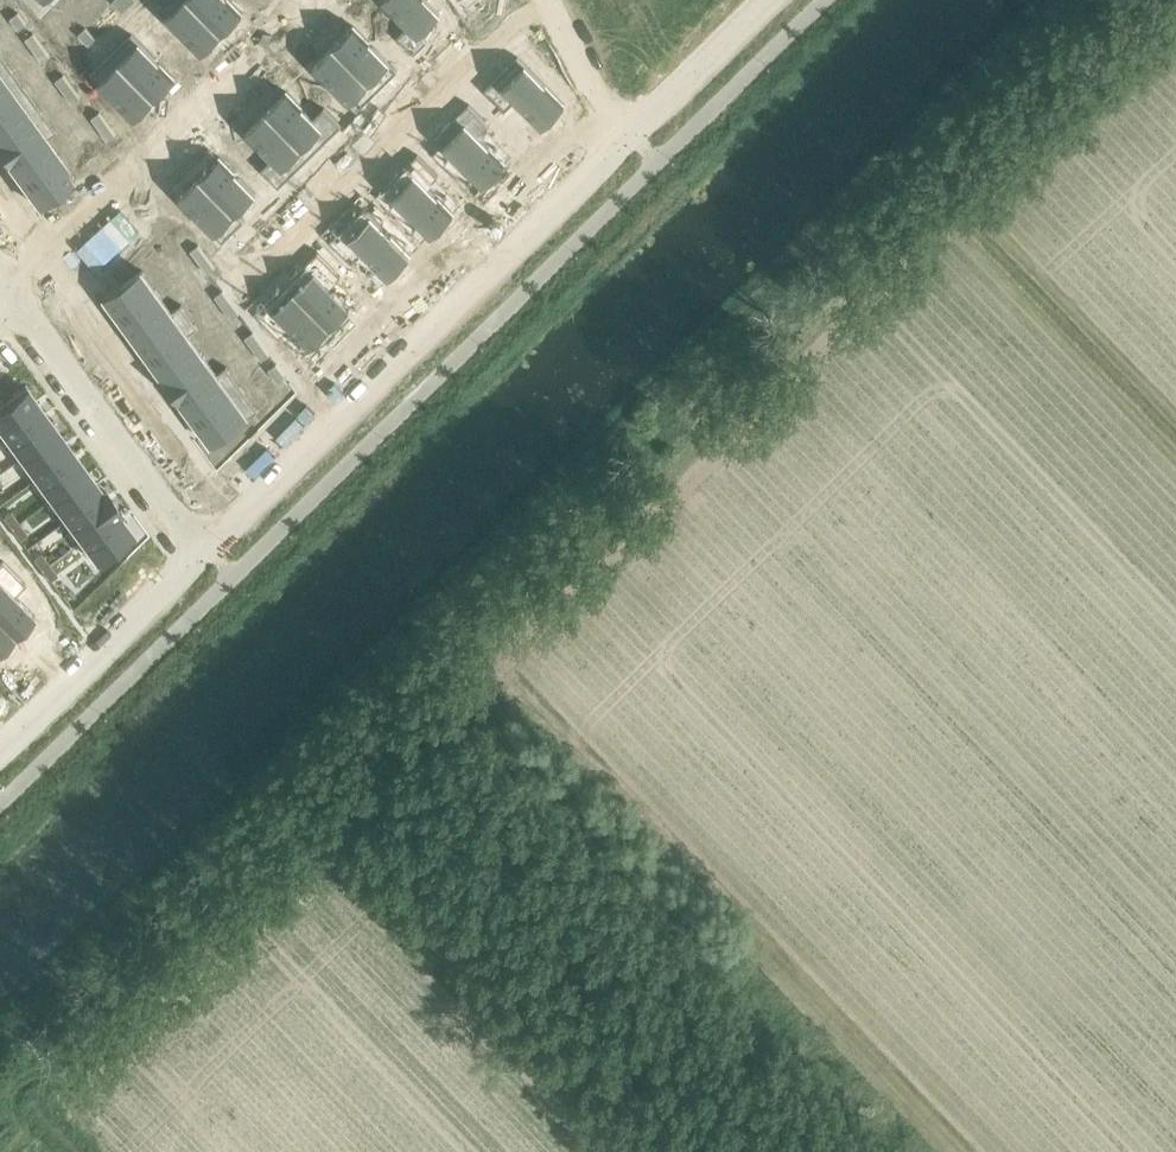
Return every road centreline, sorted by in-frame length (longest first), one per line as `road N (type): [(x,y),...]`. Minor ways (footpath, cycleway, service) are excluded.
road 1 (residential): [(630,132),(198,541)]
road 2 (residential): [(309,0),(11,288)]
road 3 (residential): [(11,288),(198,541)]
road 4 (residential): [(198,541),(0,738)]
road 5 (residential): [(766,0),(630,132)]
road 6 (residential): [(630,132),(602,106),(548,0)]

